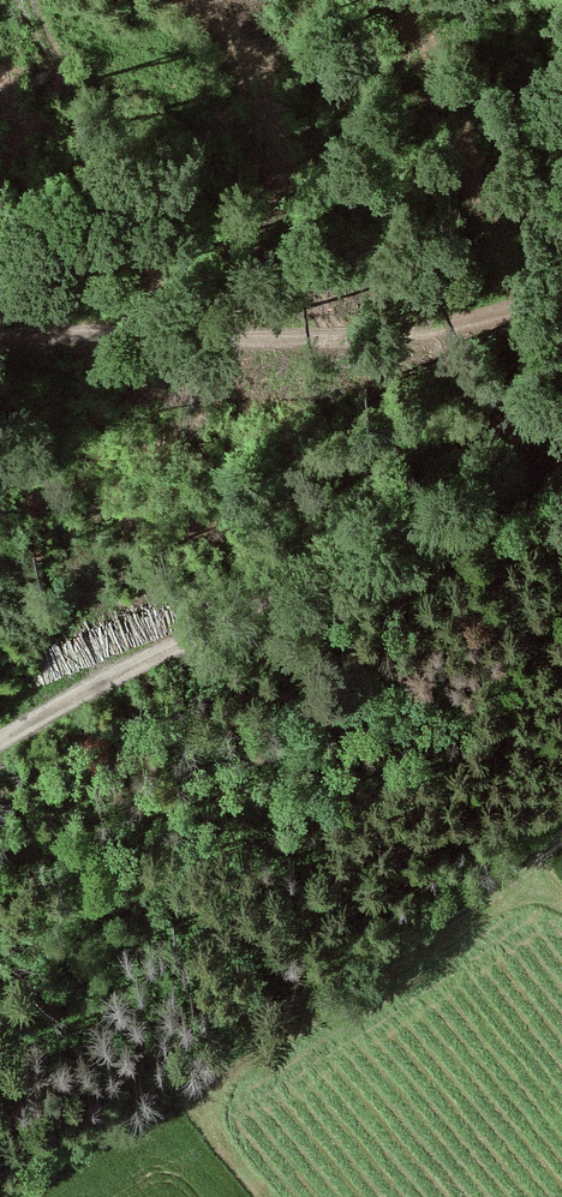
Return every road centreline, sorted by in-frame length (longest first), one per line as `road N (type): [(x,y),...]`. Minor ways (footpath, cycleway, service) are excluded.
road 1 (track): [(0,1195),(441,926),(561,829)]
road 2 (track): [(0,743),(87,692),(561,457)]
road 3 (track): [(0,335),(326,340),(448,327),(561,299)]

